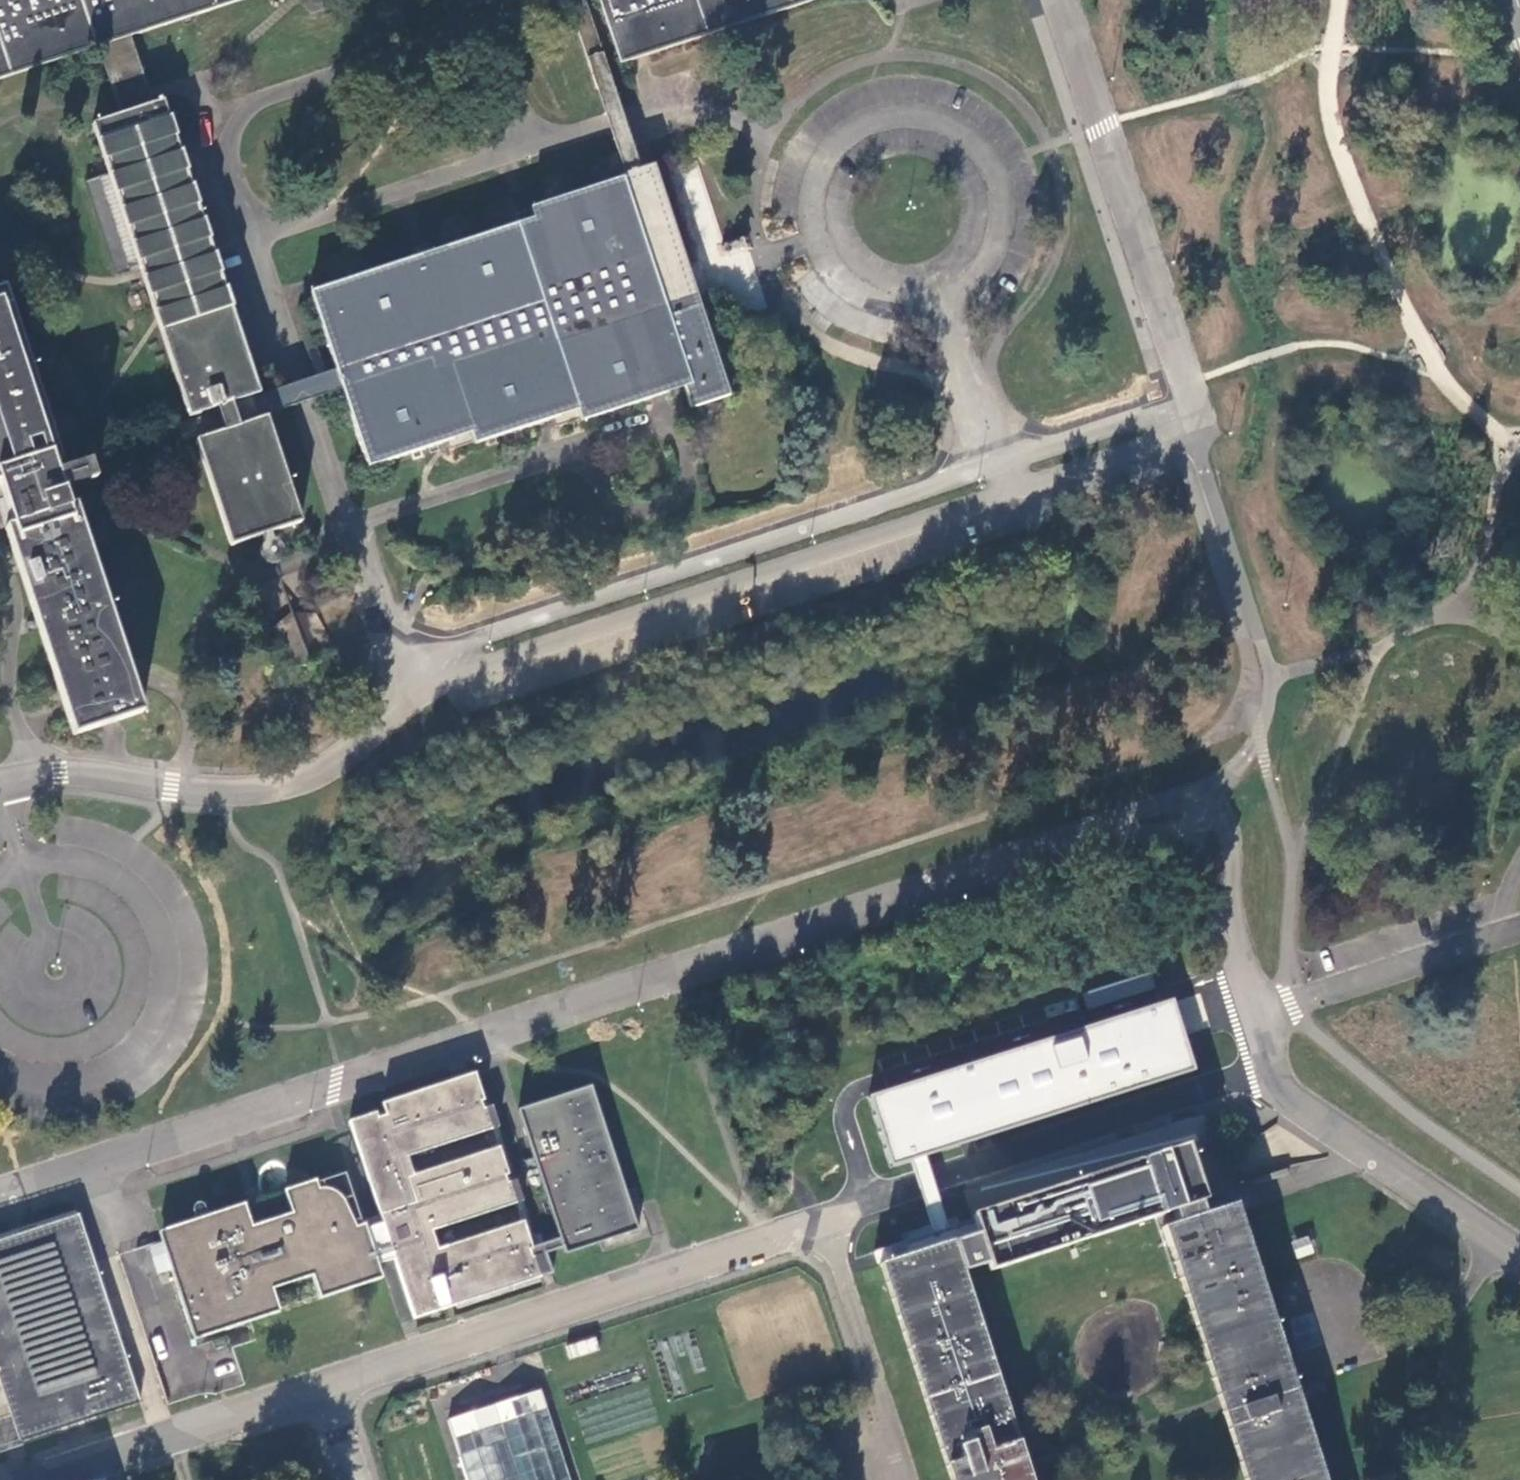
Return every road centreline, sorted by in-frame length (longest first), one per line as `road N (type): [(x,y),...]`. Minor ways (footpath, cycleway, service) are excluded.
road 1 (unclassified): [(1211,799),(0,1195)]
road 2 (unclassified): [(1198,400),(438,650),(400,671)]
road 3 (unclassified): [(329,1385),(901,1193)]
road 4 (unclassified): [(1519,1253),(1287,1090),(1219,892),(1211,799)]
road 5 (unclassified): [(0,780),(81,772),(219,792),(289,785),(334,764),(384,720),(405,693),(400,671)]
road 6 (unclassified): [(1198,400),(1067,0)]
road 7 (unclassified): [(36,1479),(329,1385)]

